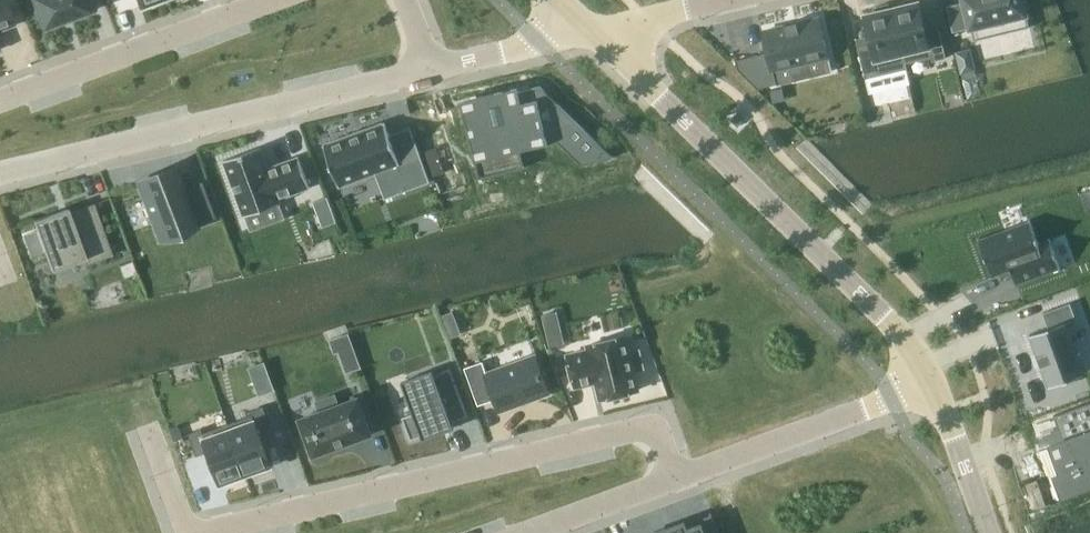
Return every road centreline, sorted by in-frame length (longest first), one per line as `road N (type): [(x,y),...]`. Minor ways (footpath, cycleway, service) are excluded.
road 1 (residential): [(677,477),(654,427),(225,532)]
road 2 (residential): [(596,31),(926,348),(938,383)]
road 3 (residential): [(0,173),(435,65)]
road 4 (residential): [(275,0),(0,100)]
road 5 (residential): [(677,477),(938,383)]
road 6 (residential): [(435,65),(596,31)]
road 7 (residential): [(524,532),(677,477)]
road 8 (residential): [(938,383),(992,532)]
road 9 (residential): [(596,31),(722,0)]

